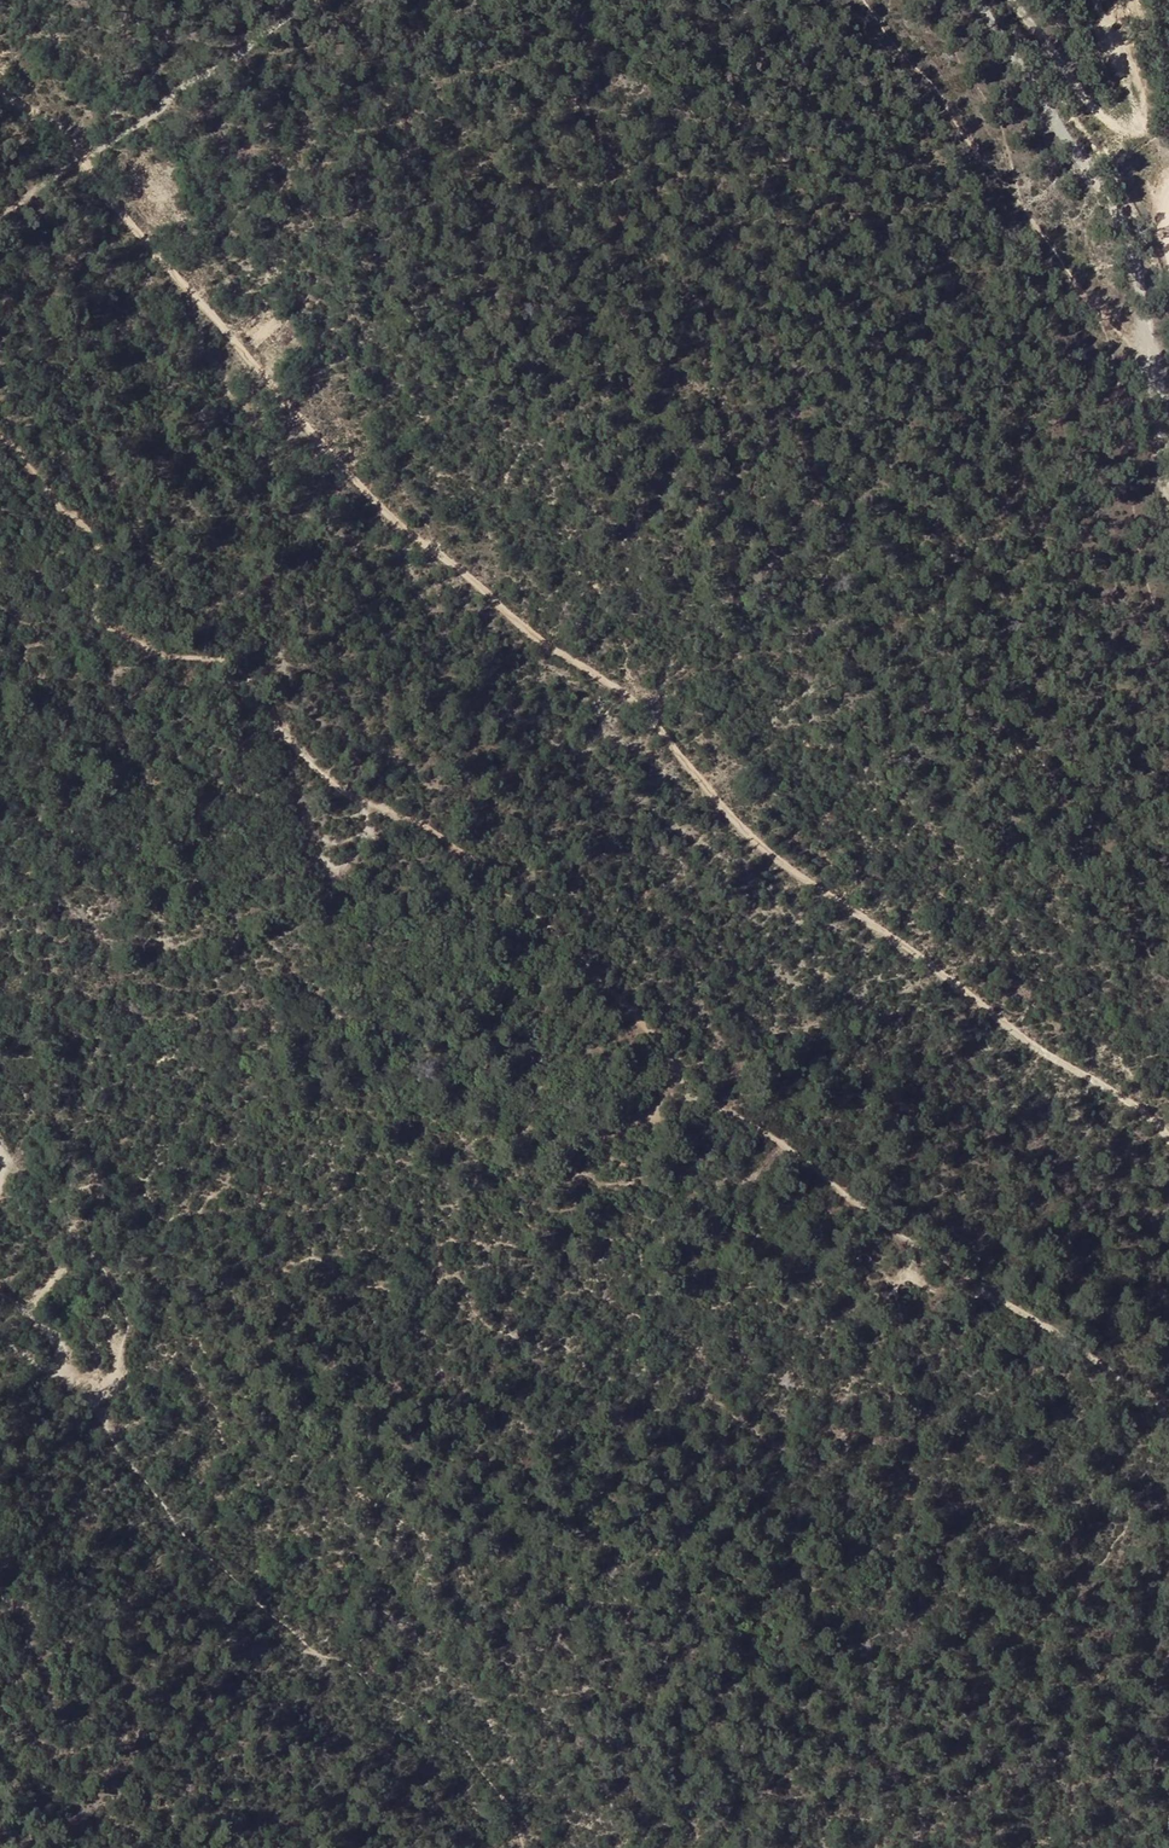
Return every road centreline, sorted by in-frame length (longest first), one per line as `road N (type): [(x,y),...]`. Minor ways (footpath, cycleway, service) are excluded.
road 1 (track): [(970,0),(1119,215),(1138,276),(1168,509)]
road 2 (track): [(1007,0),(1066,83),(1111,128),(1127,131),(1138,120),(1134,101),(1093,0)]
road 3 (track): [(0,1292),(25,1308),(69,1370),(0,1337)]

